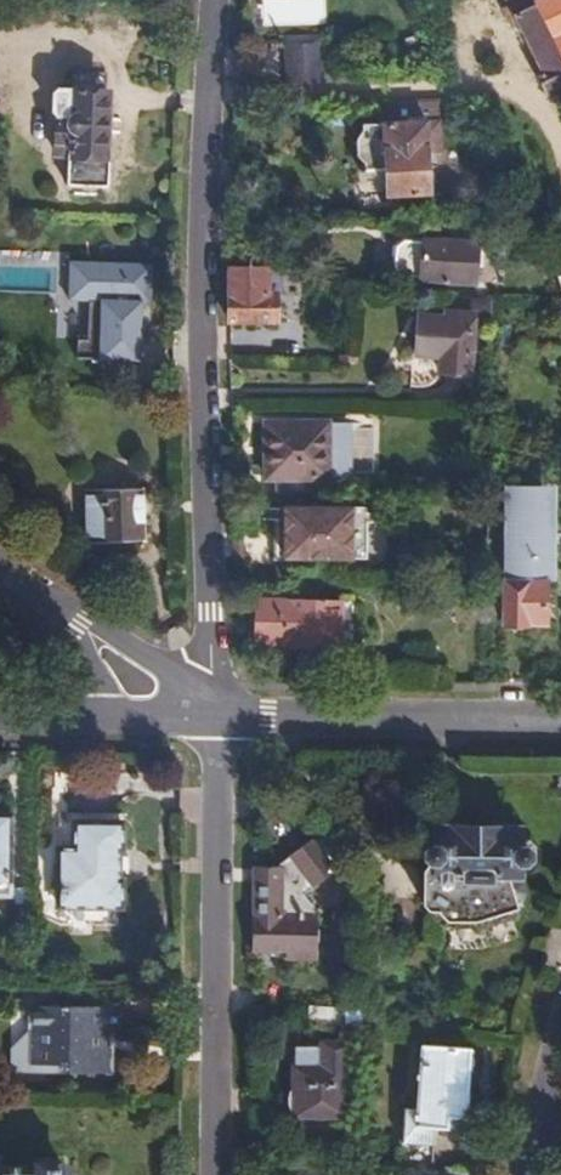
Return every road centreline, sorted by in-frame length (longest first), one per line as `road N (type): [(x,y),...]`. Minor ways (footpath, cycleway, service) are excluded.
road 1 (residential): [(211,715),(203,68),(211,0)]
road 2 (residential): [(215,1174),(217,740),(211,715)]
road 3 (residential): [(560,720),(211,715)]
road 4 (residential): [(560,990),(541,1054),(525,1174)]
road 5 (residential): [(211,715),(145,656),(94,622),(78,625)]
road 6 (residential): [(211,715),(85,713)]

